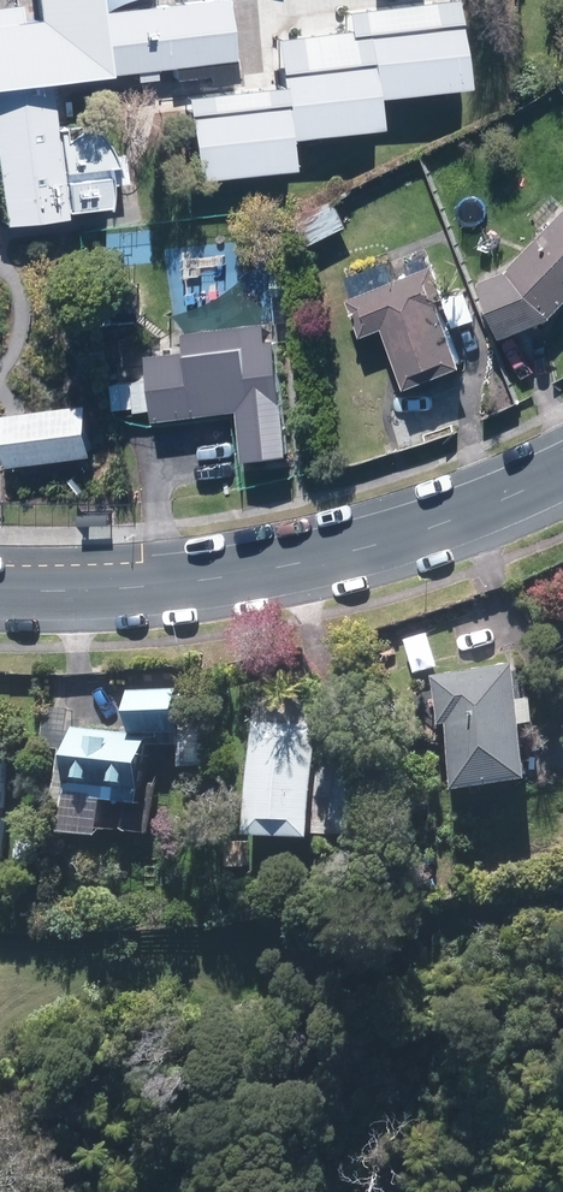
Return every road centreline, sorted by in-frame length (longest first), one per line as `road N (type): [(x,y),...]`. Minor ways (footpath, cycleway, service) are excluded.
road 1 (residential): [(0,582),(112,585),(281,560),(448,516),(562,470)]

